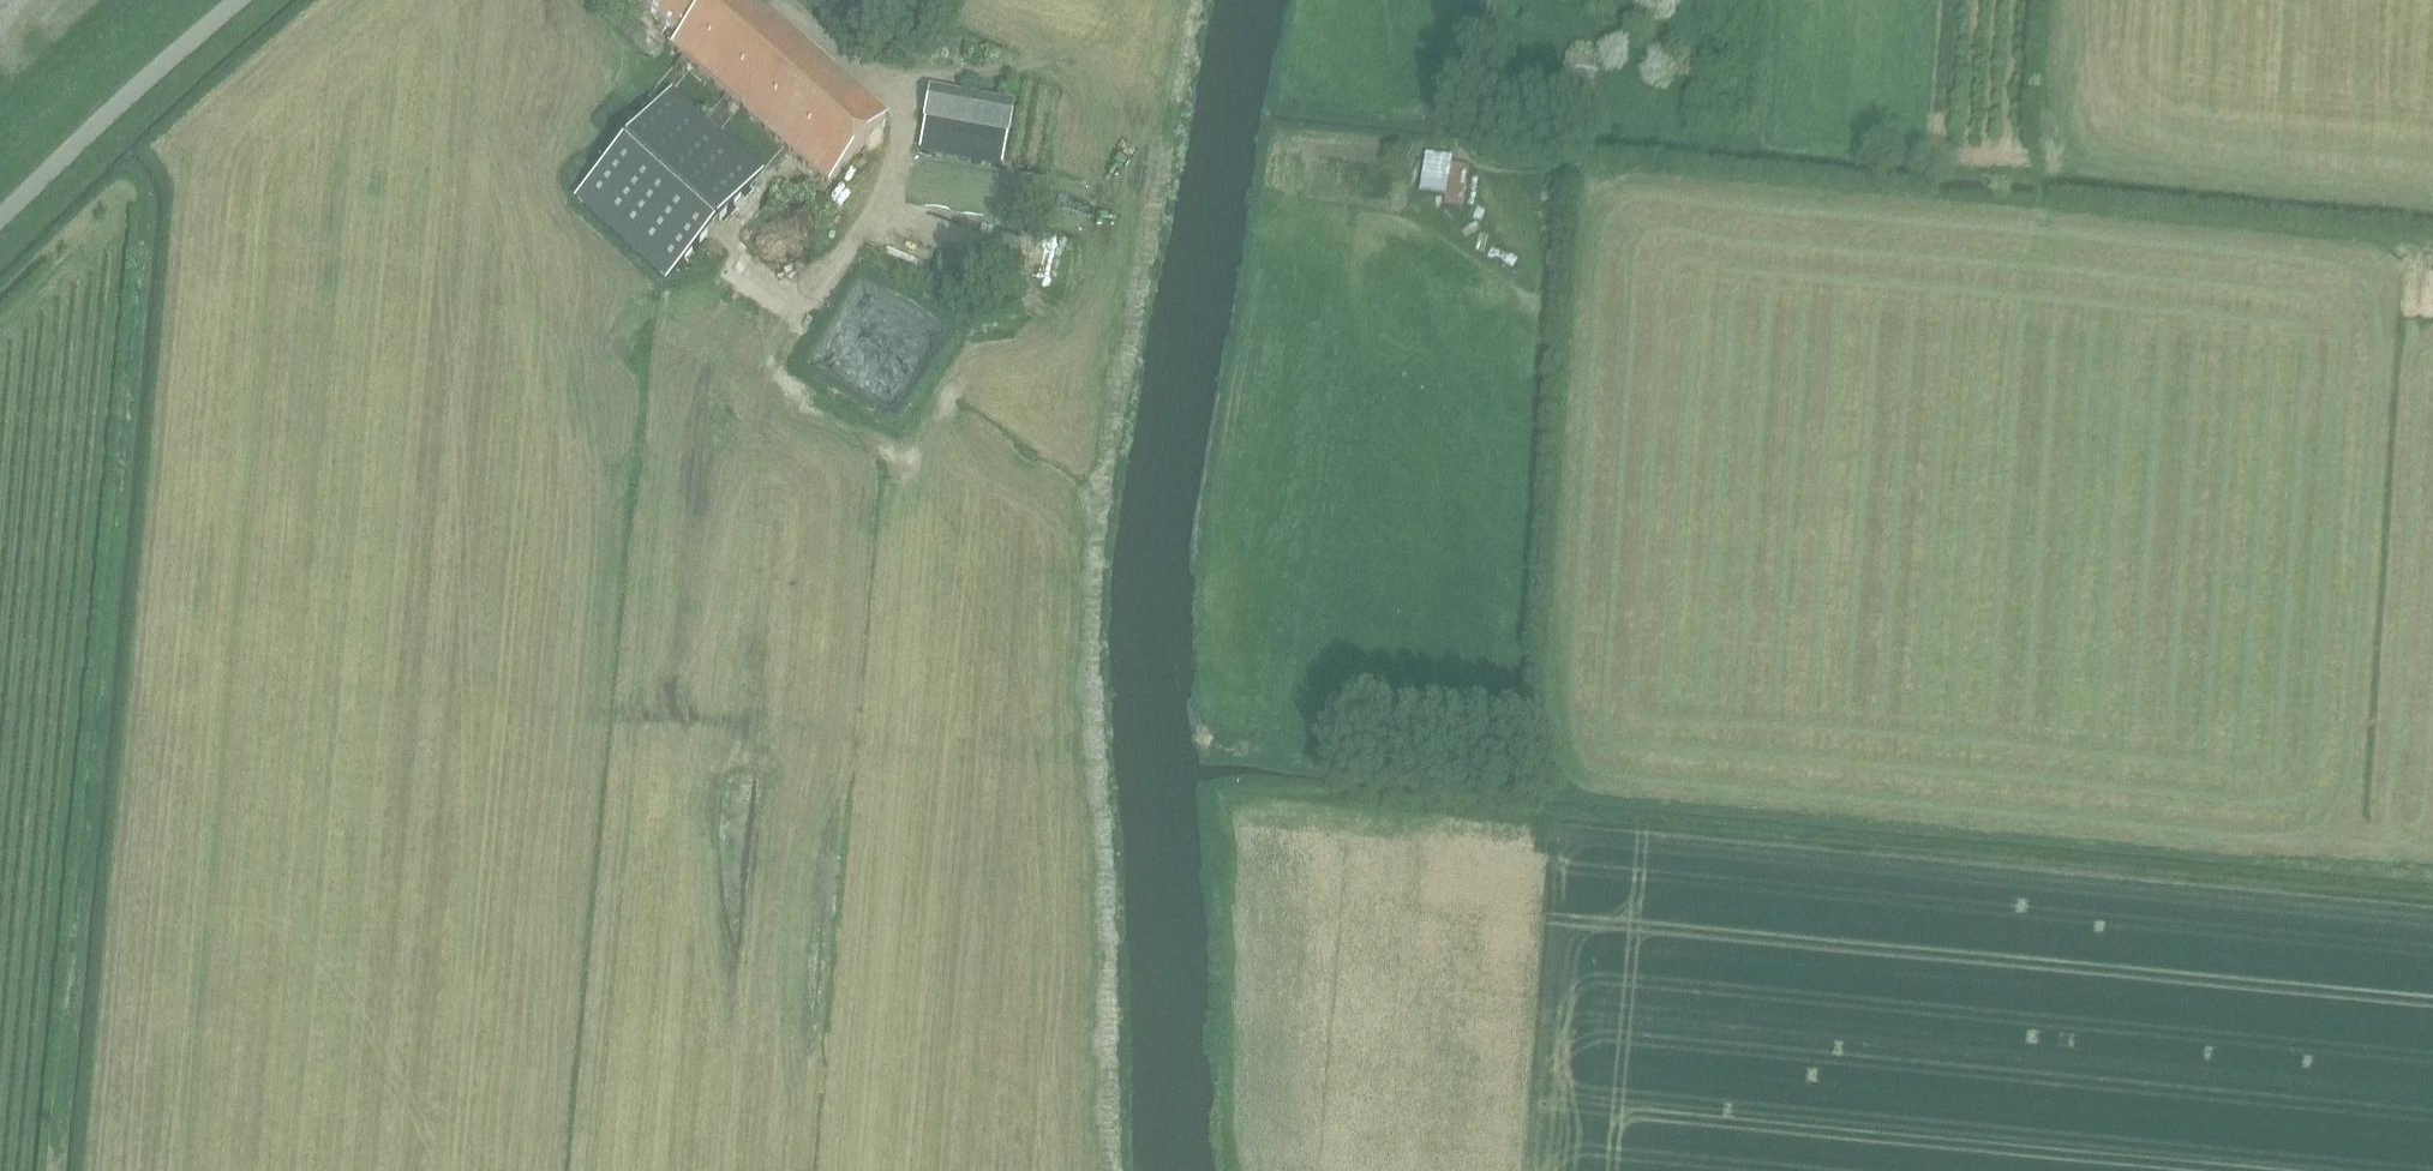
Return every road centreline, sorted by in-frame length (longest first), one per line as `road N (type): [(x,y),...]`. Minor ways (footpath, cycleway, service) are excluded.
road 1 (unclassified): [(0,218),(109,111),(241,0)]

